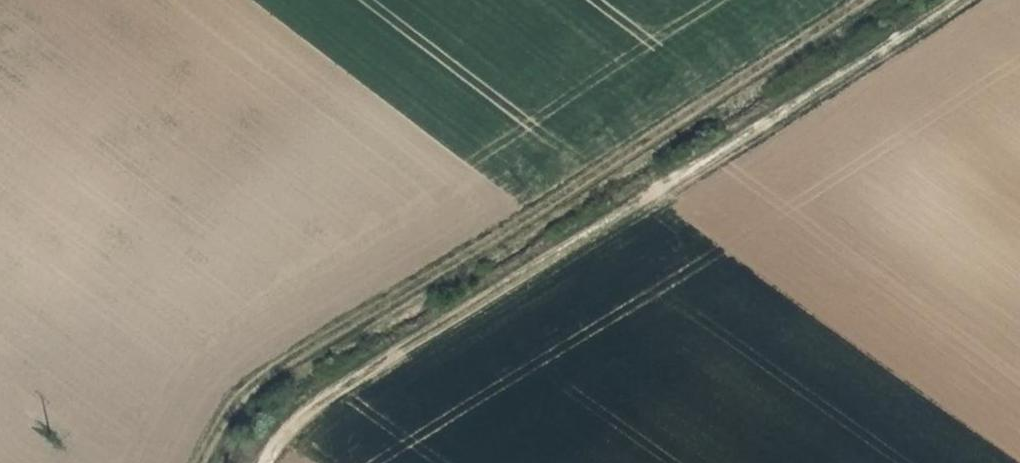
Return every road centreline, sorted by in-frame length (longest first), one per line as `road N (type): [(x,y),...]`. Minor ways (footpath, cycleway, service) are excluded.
road 1 (track): [(265,462),(312,408),(971,0)]
road 2 (track): [(202,462),(228,410),(279,366),(867,0)]

